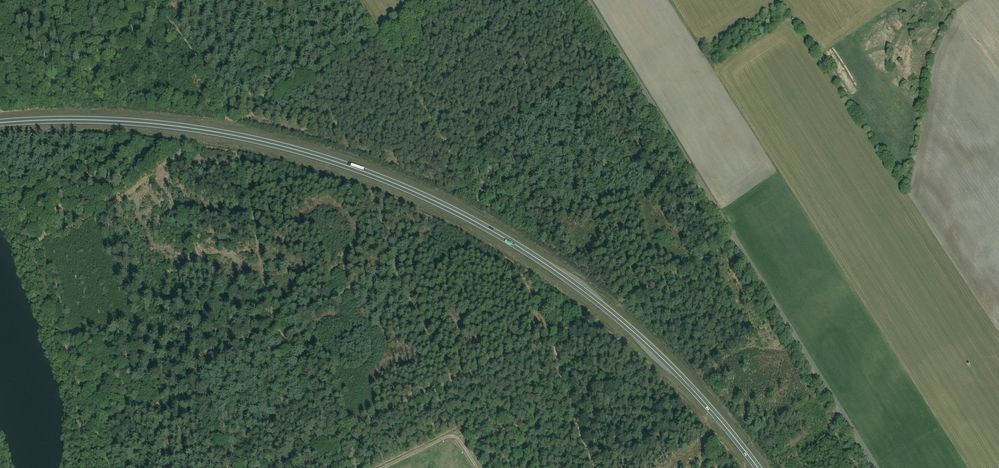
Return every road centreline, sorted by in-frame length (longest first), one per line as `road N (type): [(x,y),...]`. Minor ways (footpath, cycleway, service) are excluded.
road 1 (trunk): [(0,123),(112,121),(227,134),(339,163),(450,208),(531,255),(632,330),(759,467)]
road 2 (unclassified): [(586,0),(877,467)]
road 3 (track): [(151,0),(212,83),(230,123),(431,0)]

